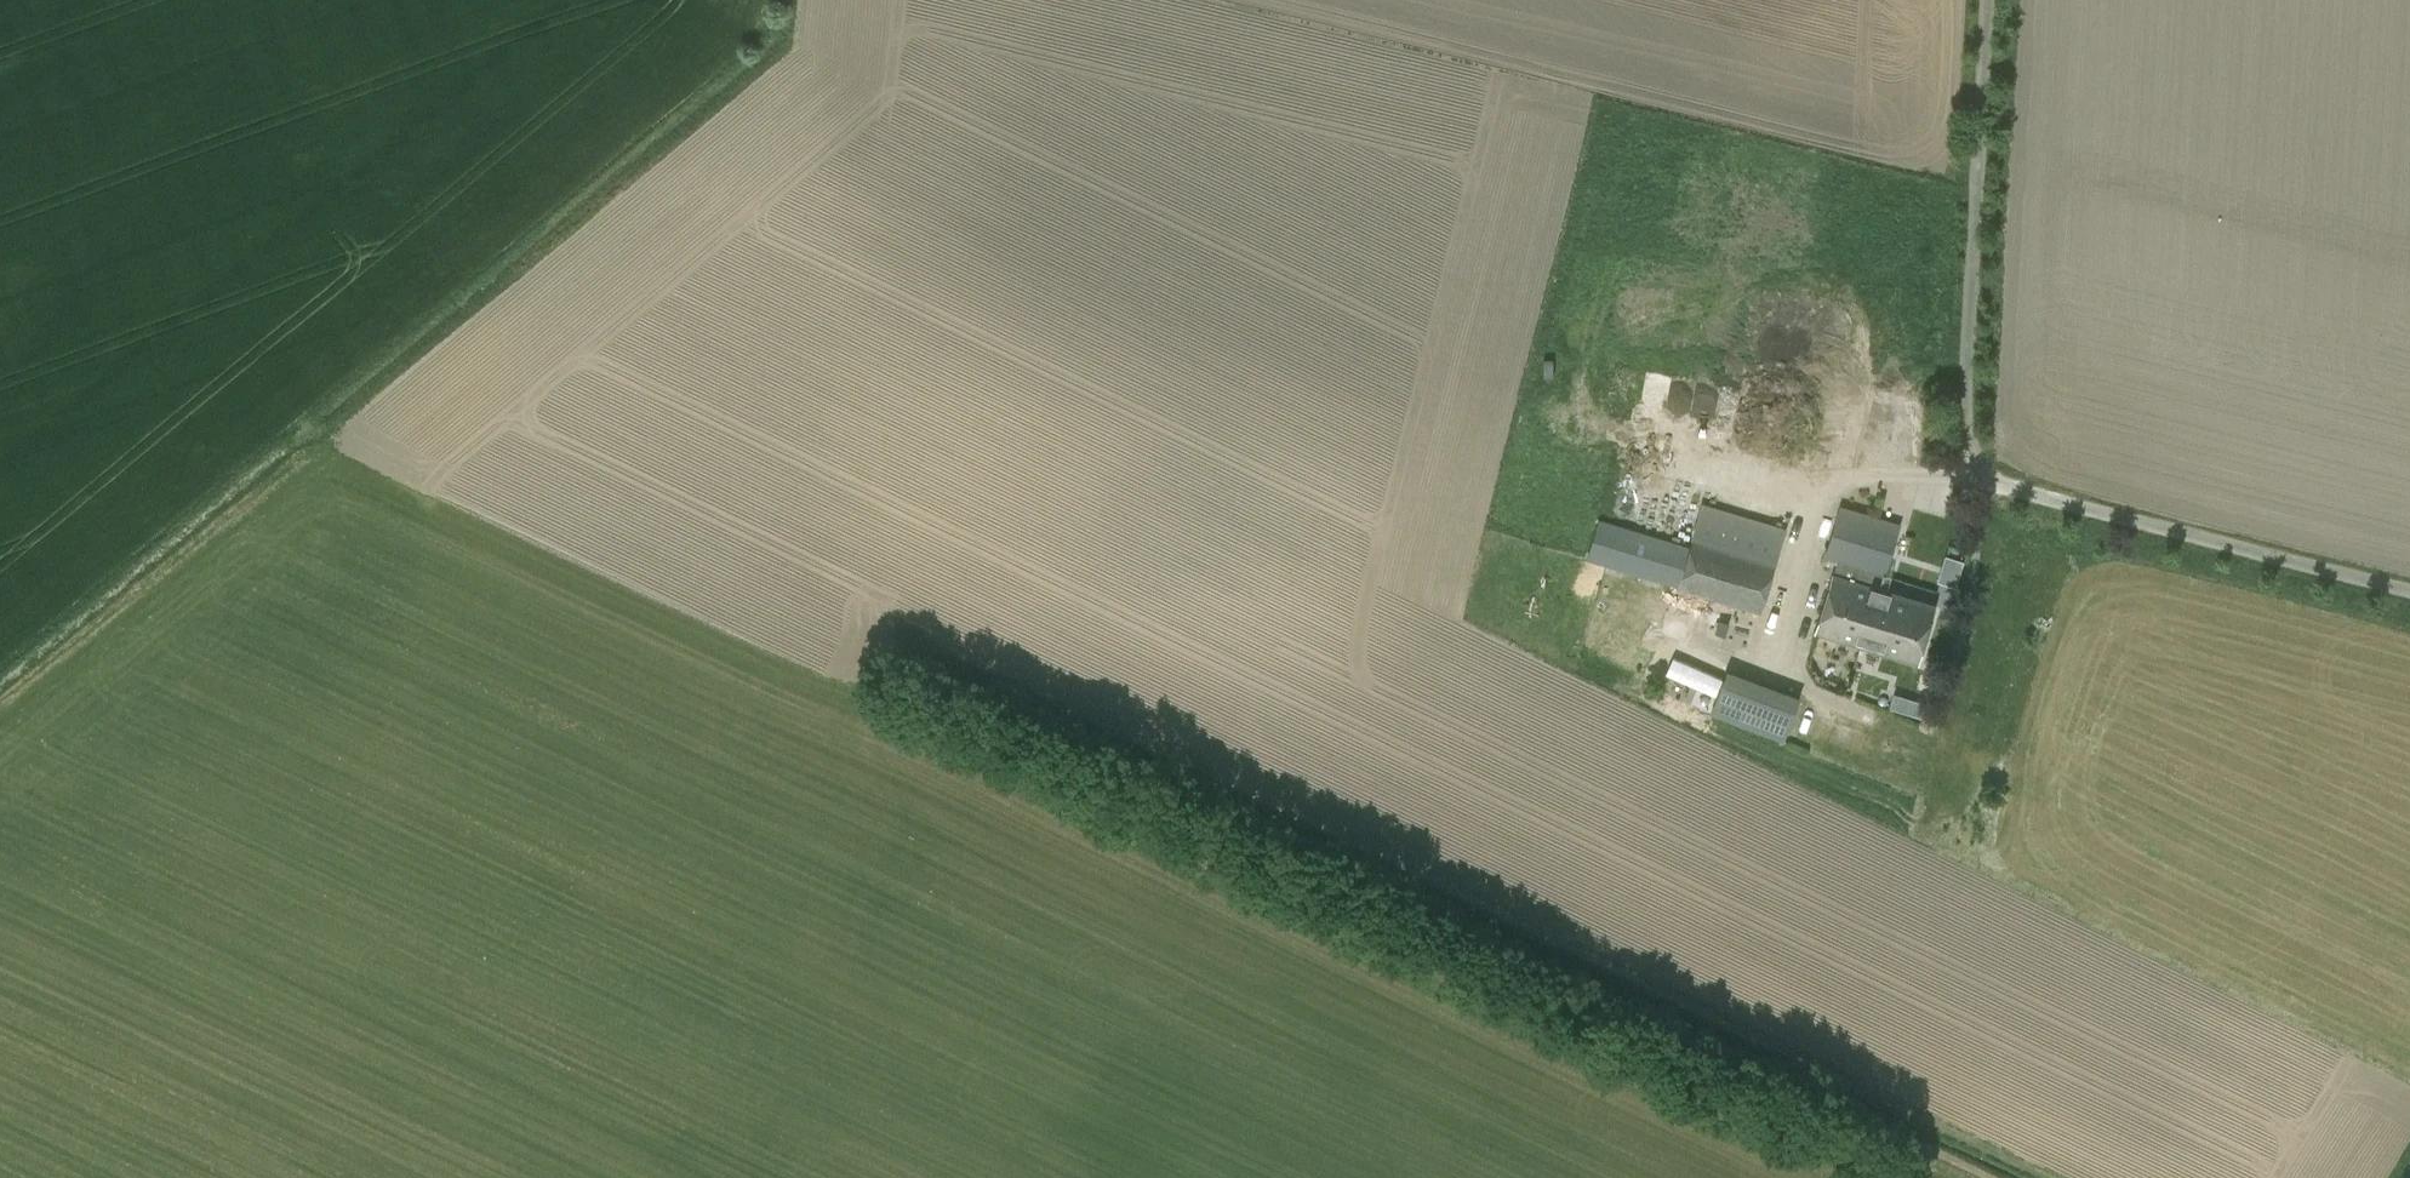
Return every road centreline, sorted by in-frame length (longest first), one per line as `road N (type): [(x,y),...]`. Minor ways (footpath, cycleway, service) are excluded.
road 1 (unclassified): [(2409,580),(2008,470),(1984,438),(2002,0)]

